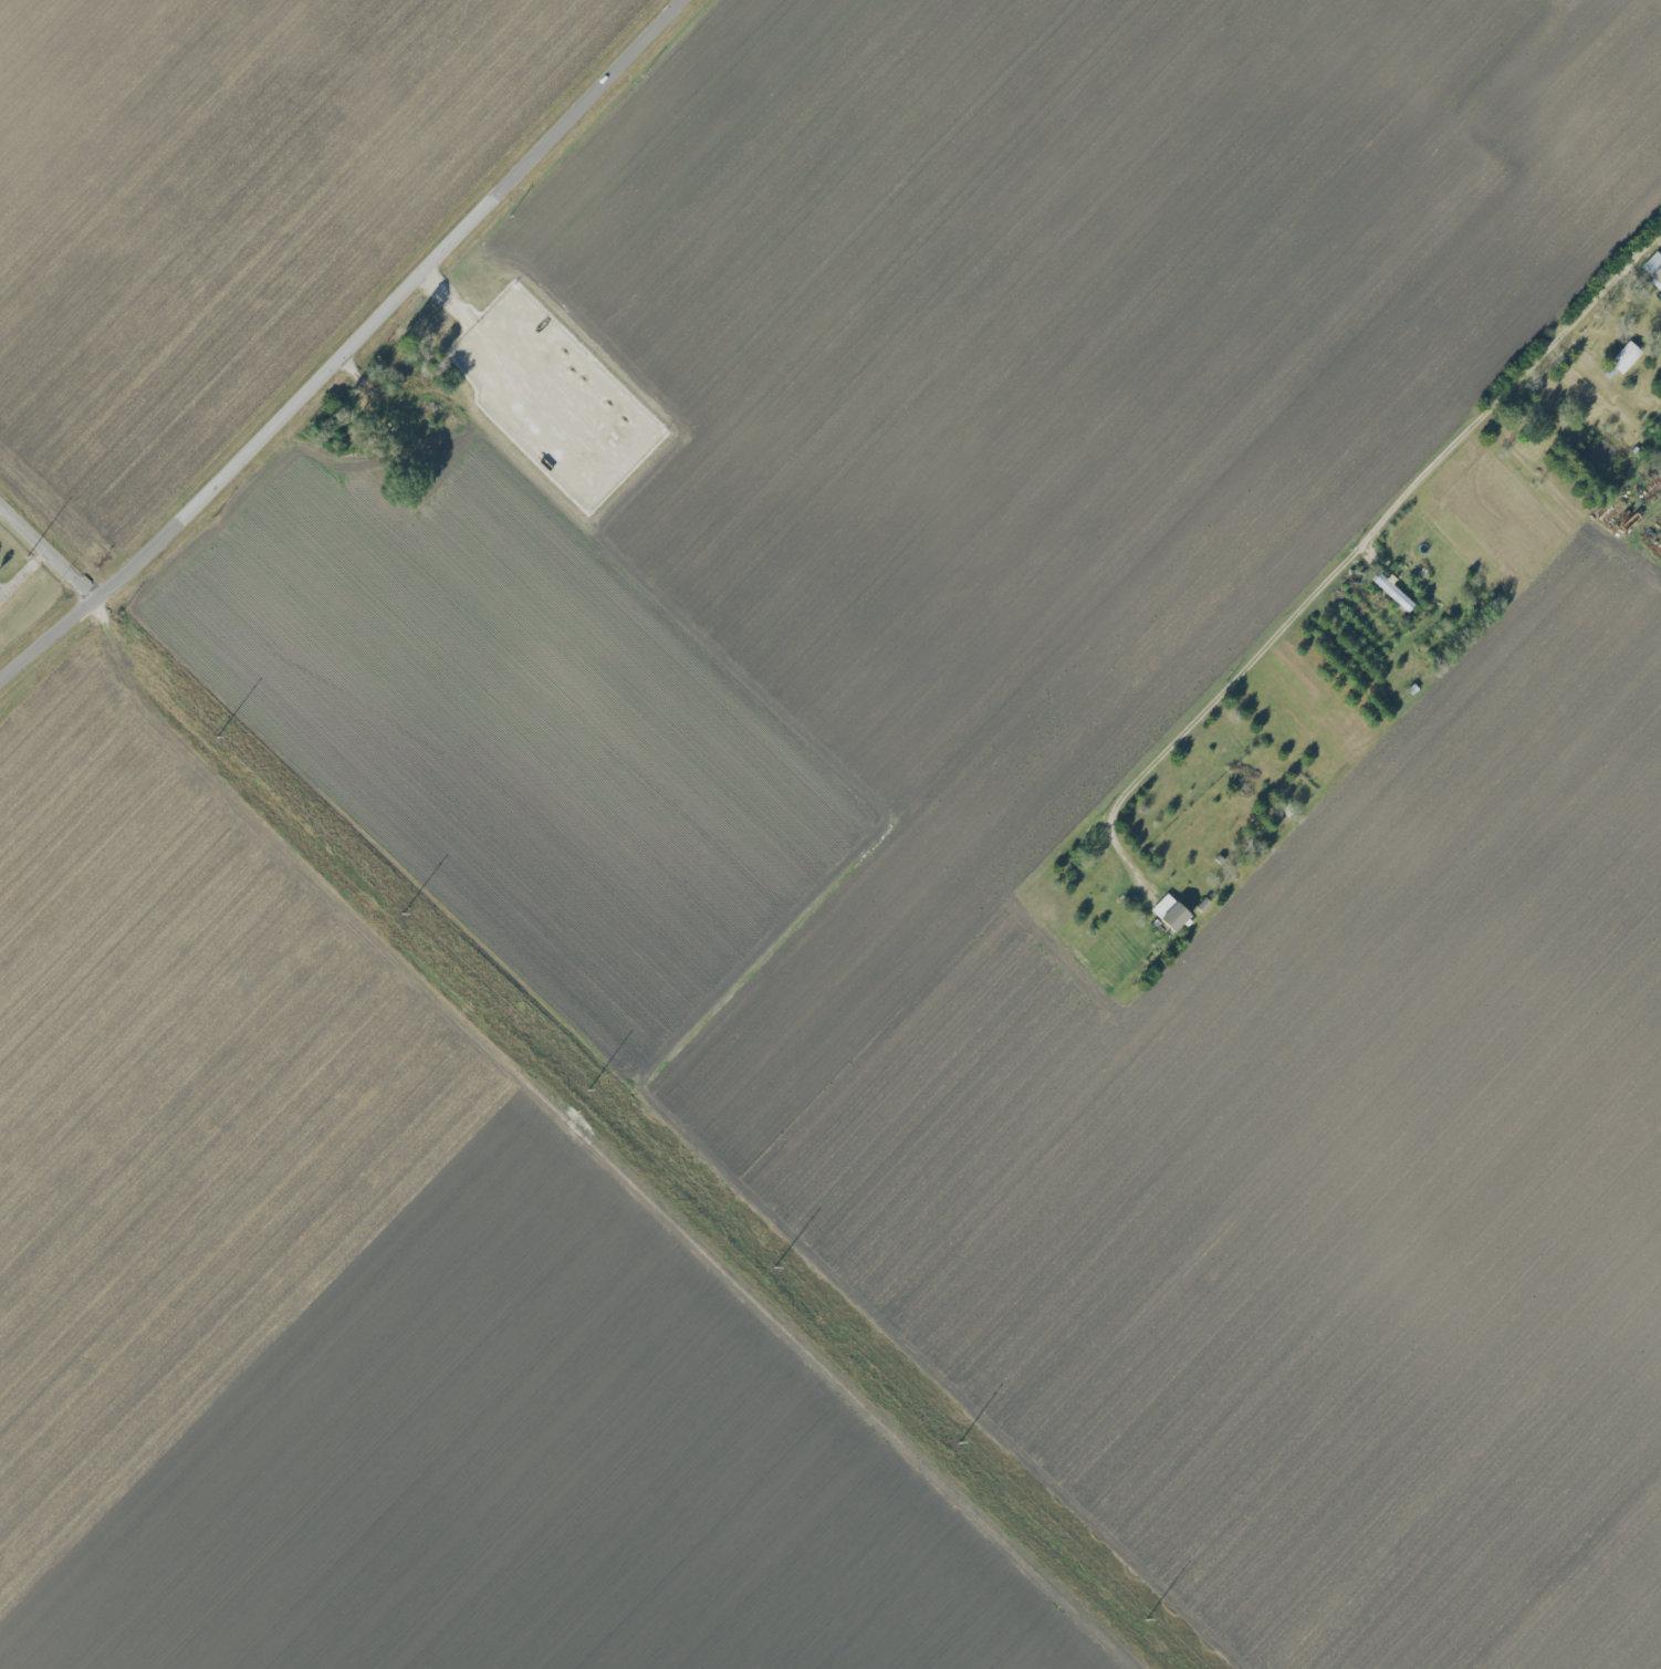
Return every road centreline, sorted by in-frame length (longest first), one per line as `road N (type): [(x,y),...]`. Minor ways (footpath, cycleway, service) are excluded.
road 1 (residential): [(0,678),(189,510),(682,0)]
road 2 (residential): [(1660,2),(1387,338)]
road 3 (residential): [(90,598),(0,503)]

